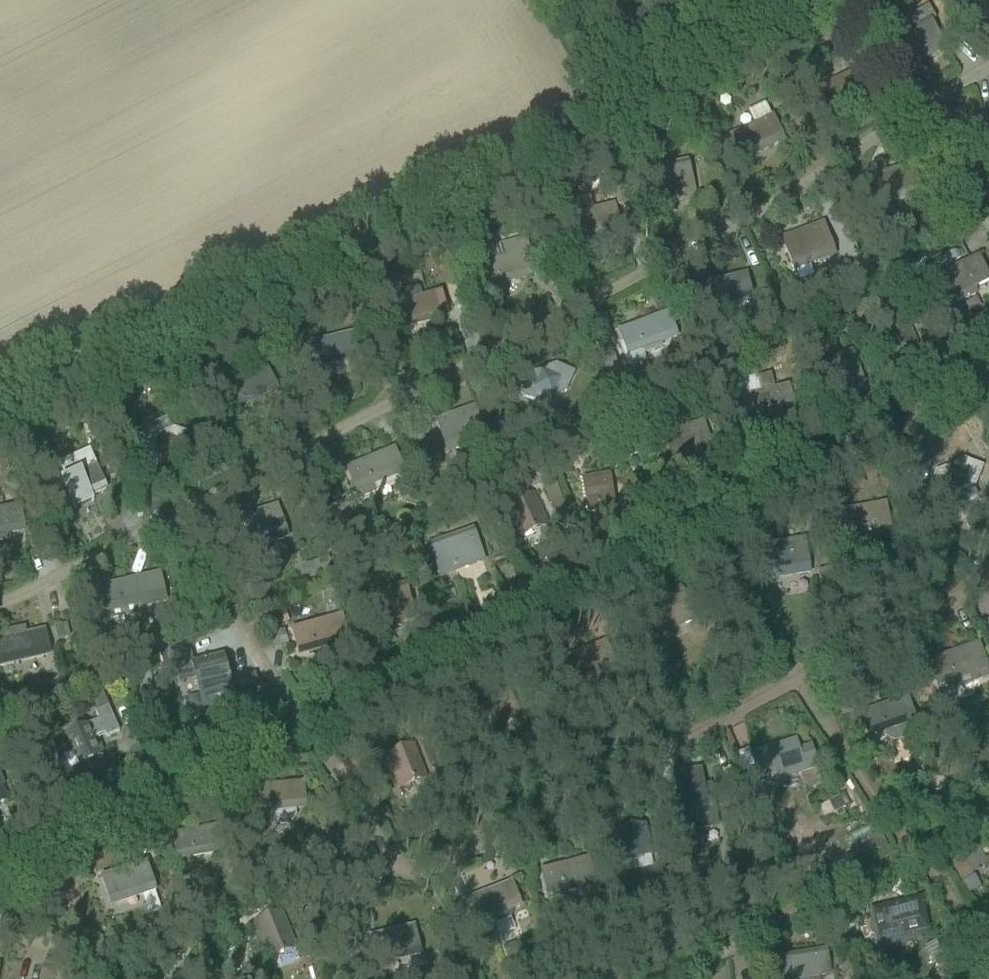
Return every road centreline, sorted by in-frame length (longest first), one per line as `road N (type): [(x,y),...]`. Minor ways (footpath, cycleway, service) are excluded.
road 1 (track): [(0,417),(799,0)]

